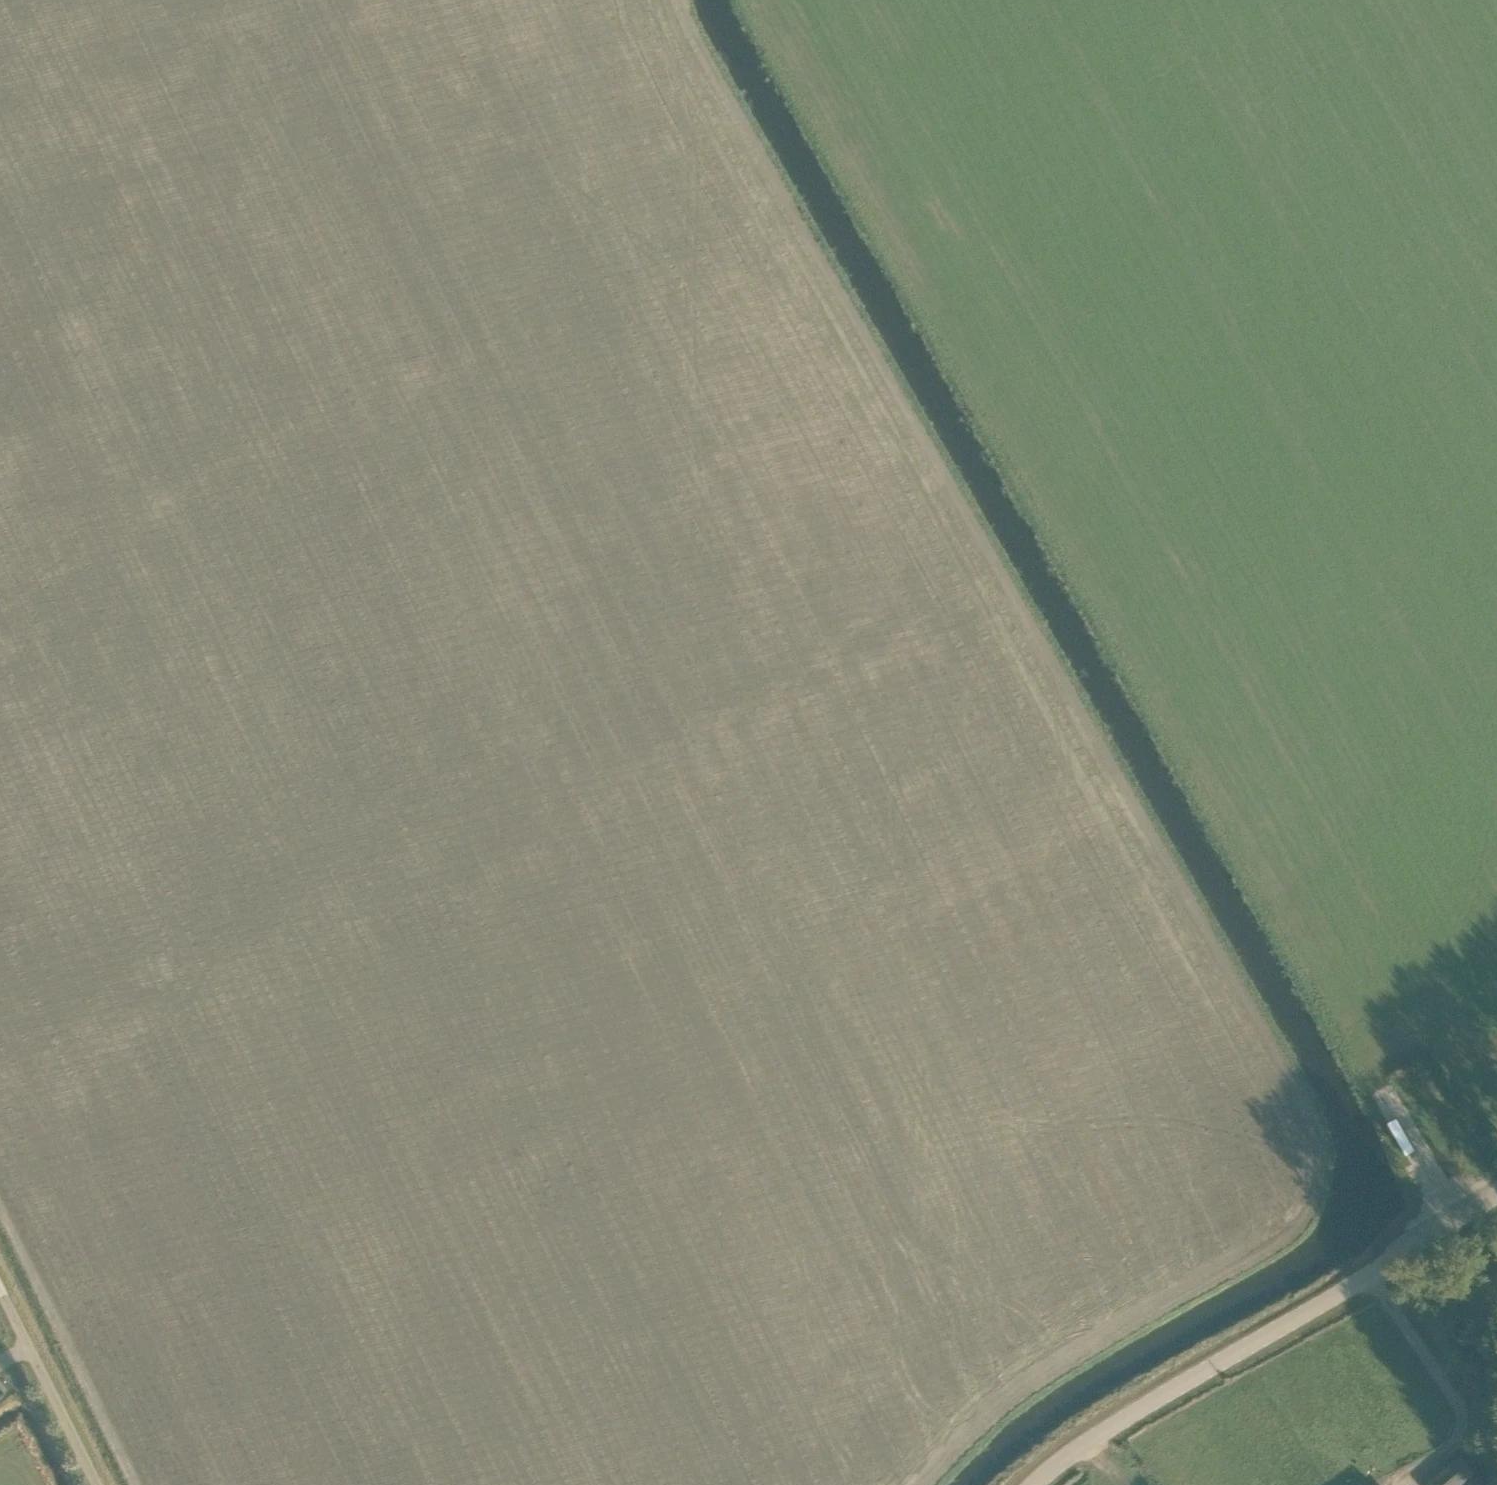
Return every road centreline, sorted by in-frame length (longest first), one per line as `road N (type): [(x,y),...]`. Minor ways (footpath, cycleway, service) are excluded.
road 1 (tertiary): [(1033,1484),(1112,1424),(1496,1196)]

